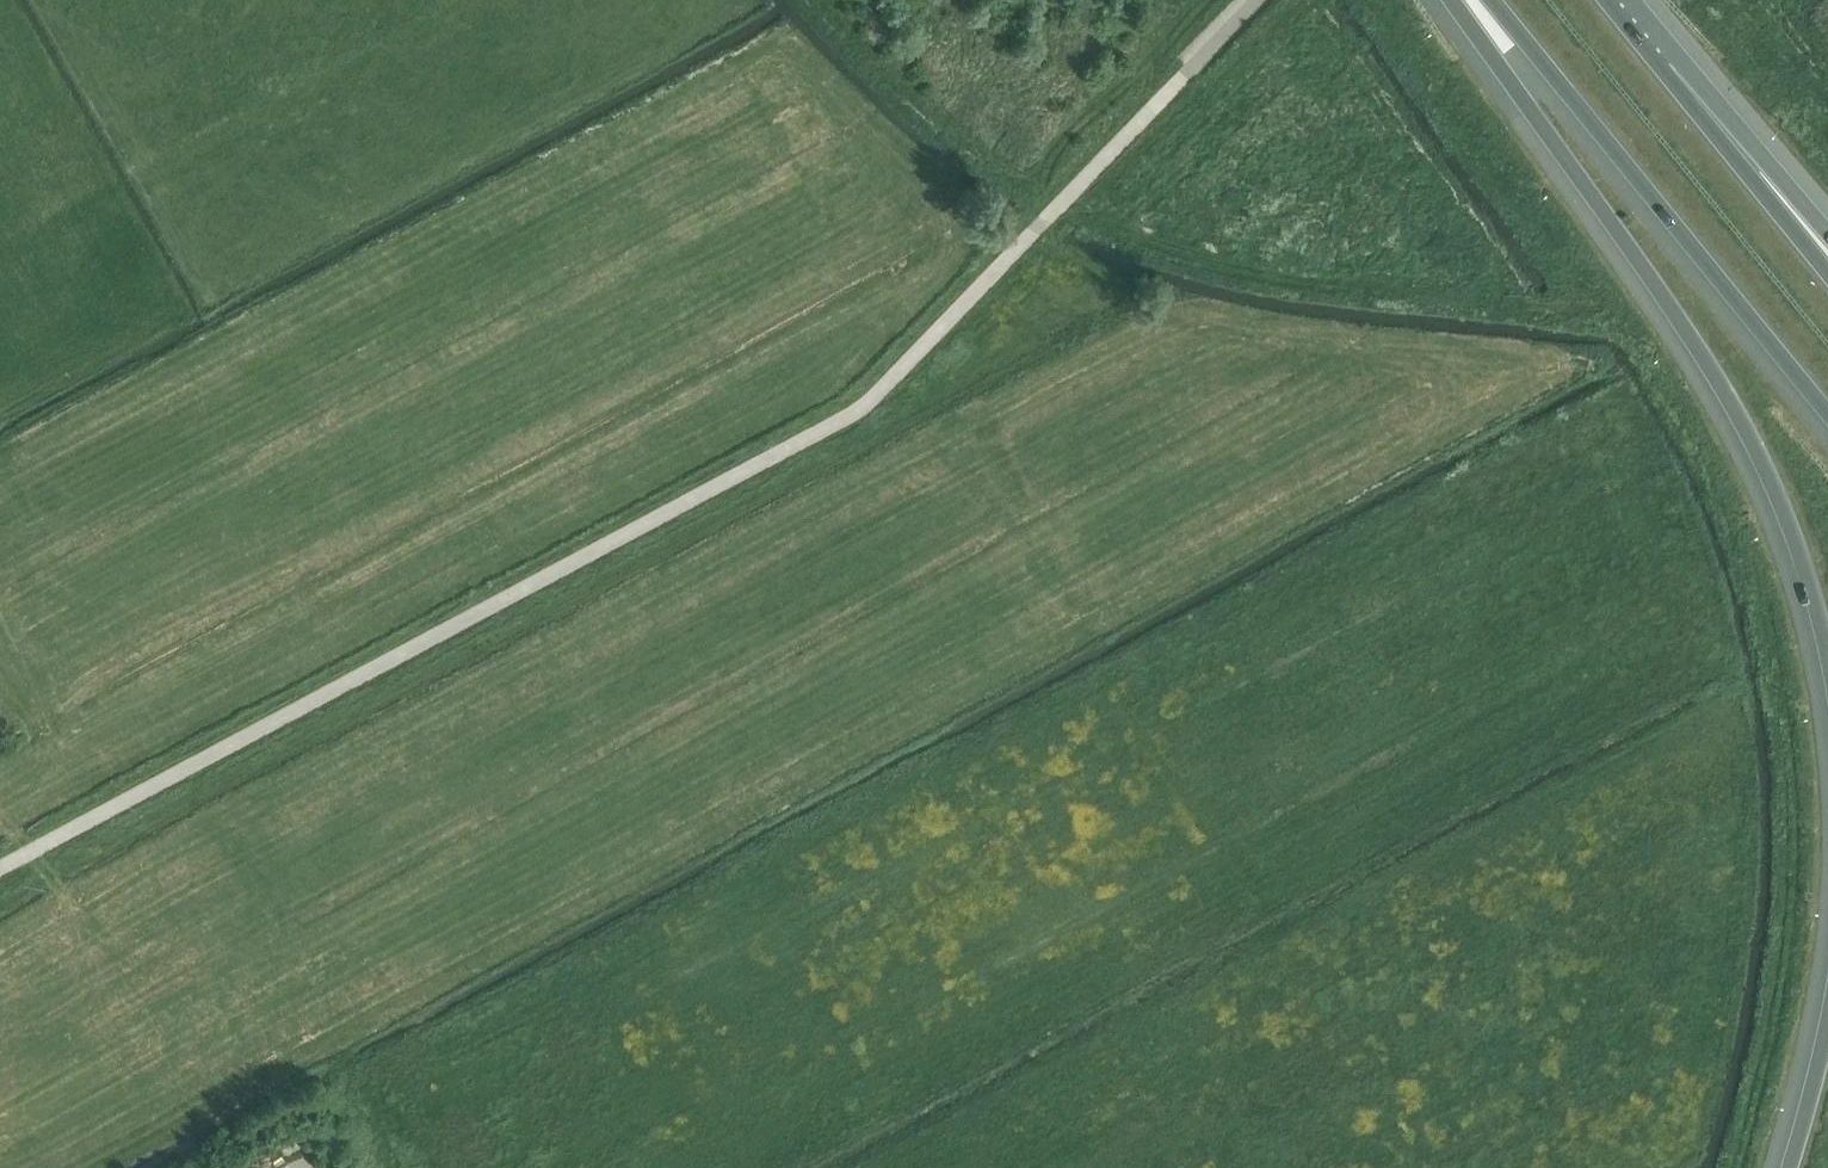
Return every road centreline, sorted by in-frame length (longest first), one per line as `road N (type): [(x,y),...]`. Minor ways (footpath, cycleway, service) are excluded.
road 1 (trunk): [(1452,0),(1728,399),(1797,548),(1827,660)]
road 2 (trunk): [(1489,0),(1827,414)]
road 3 (trunk): [(1827,273),(1665,71)]
road 4 (trunk): [(1827,234),(1665,71)]
road 5 (trunk): [(1827,1026),(1790,1167)]

